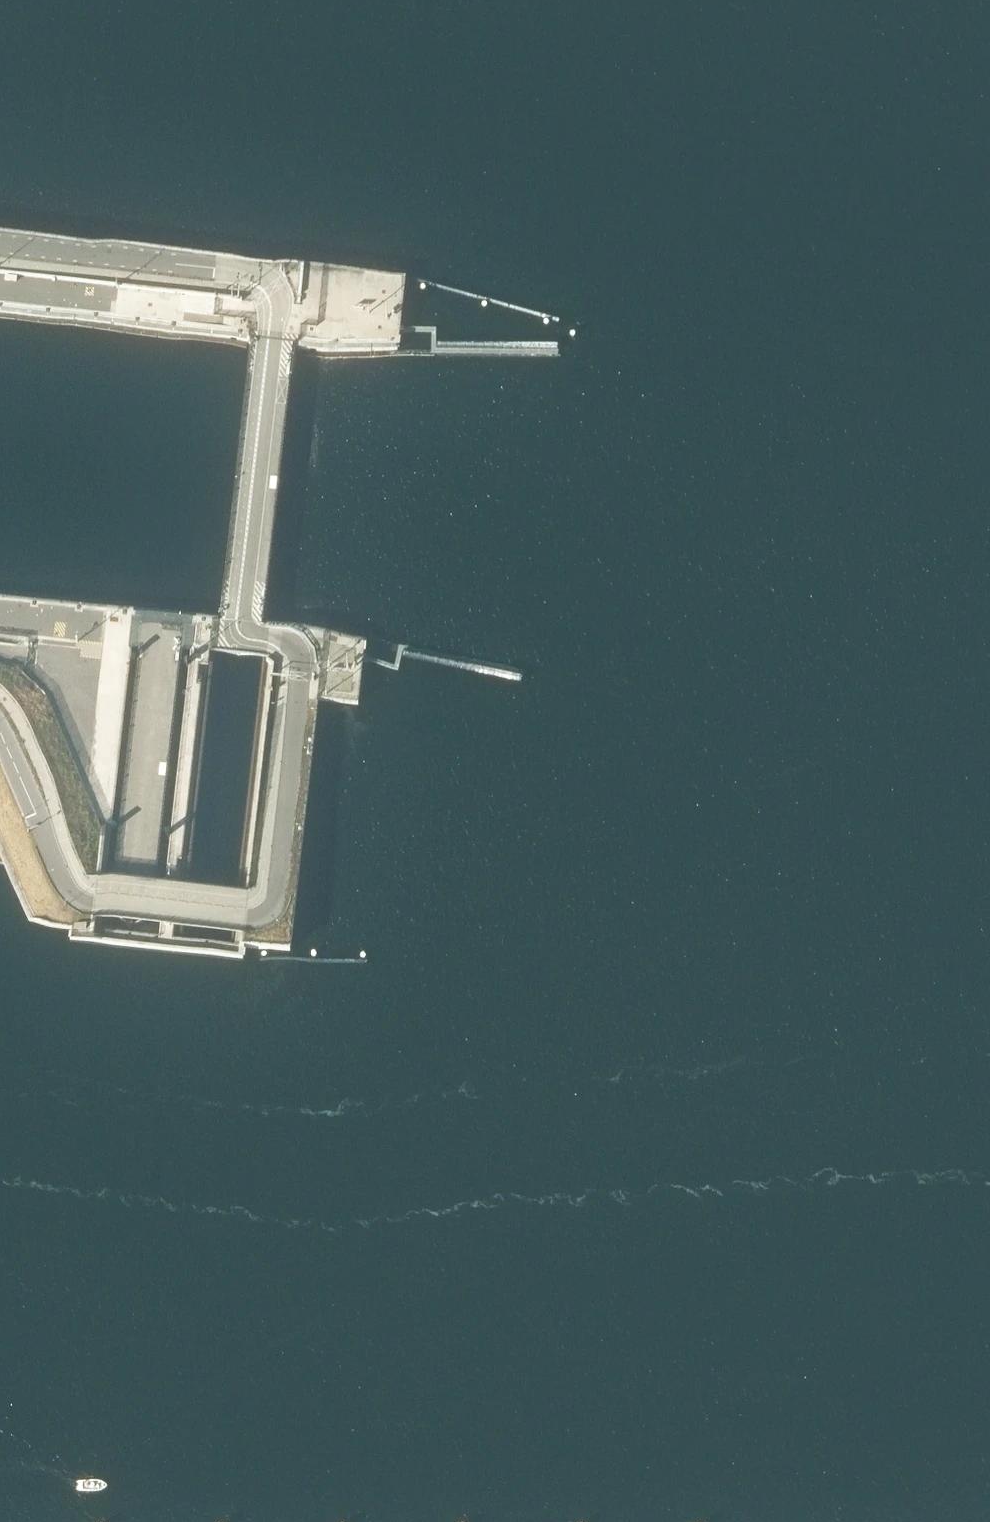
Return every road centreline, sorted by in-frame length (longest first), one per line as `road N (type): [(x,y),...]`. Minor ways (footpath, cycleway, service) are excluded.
road 1 (tertiary): [(0,245),(215,269),(279,293),(246,622),(253,633),(286,637),(296,647),(299,675),(268,912),(247,918),(80,896),(58,868),(0,734)]

